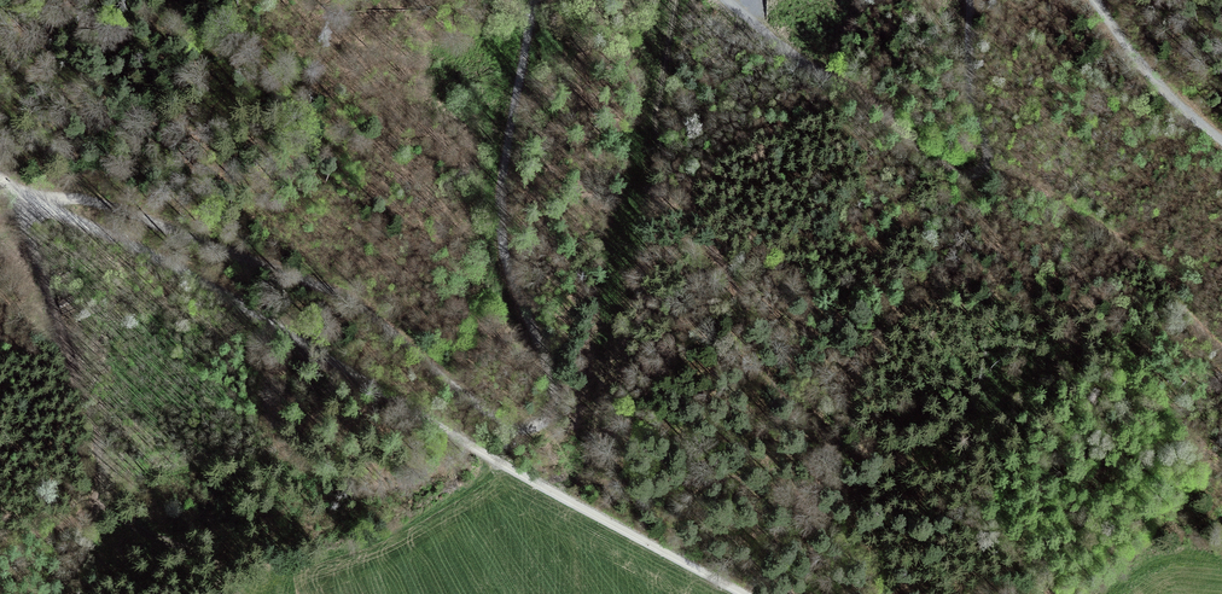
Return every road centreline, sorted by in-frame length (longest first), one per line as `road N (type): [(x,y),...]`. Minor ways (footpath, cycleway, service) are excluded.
road 1 (track): [(535,0),(503,198),(514,278),(558,395),(547,422),(508,427),(386,323),(341,294),(95,201),(50,195),(27,204)]
road 2 (track): [(740,593),(330,369),(173,263),(72,214),(27,204)]
road 3 (track): [(680,0),(657,126),(675,175),(764,340),(775,386),(830,433),(870,448)]
road 4 (track): [(971,0),(967,85),(989,165),(977,173),(936,164),(874,101),(781,45),(729,0)]
road 5 (track): [(27,204),(92,426),(108,498),(102,523)]
road 6 (track): [(870,448),(926,474),(954,519),(1054,578),(1064,593)]
road 7 (track): [(1221,139),(1118,38),(1091,0)]
road 8 (track): [(274,587),(200,534),(108,498)]

